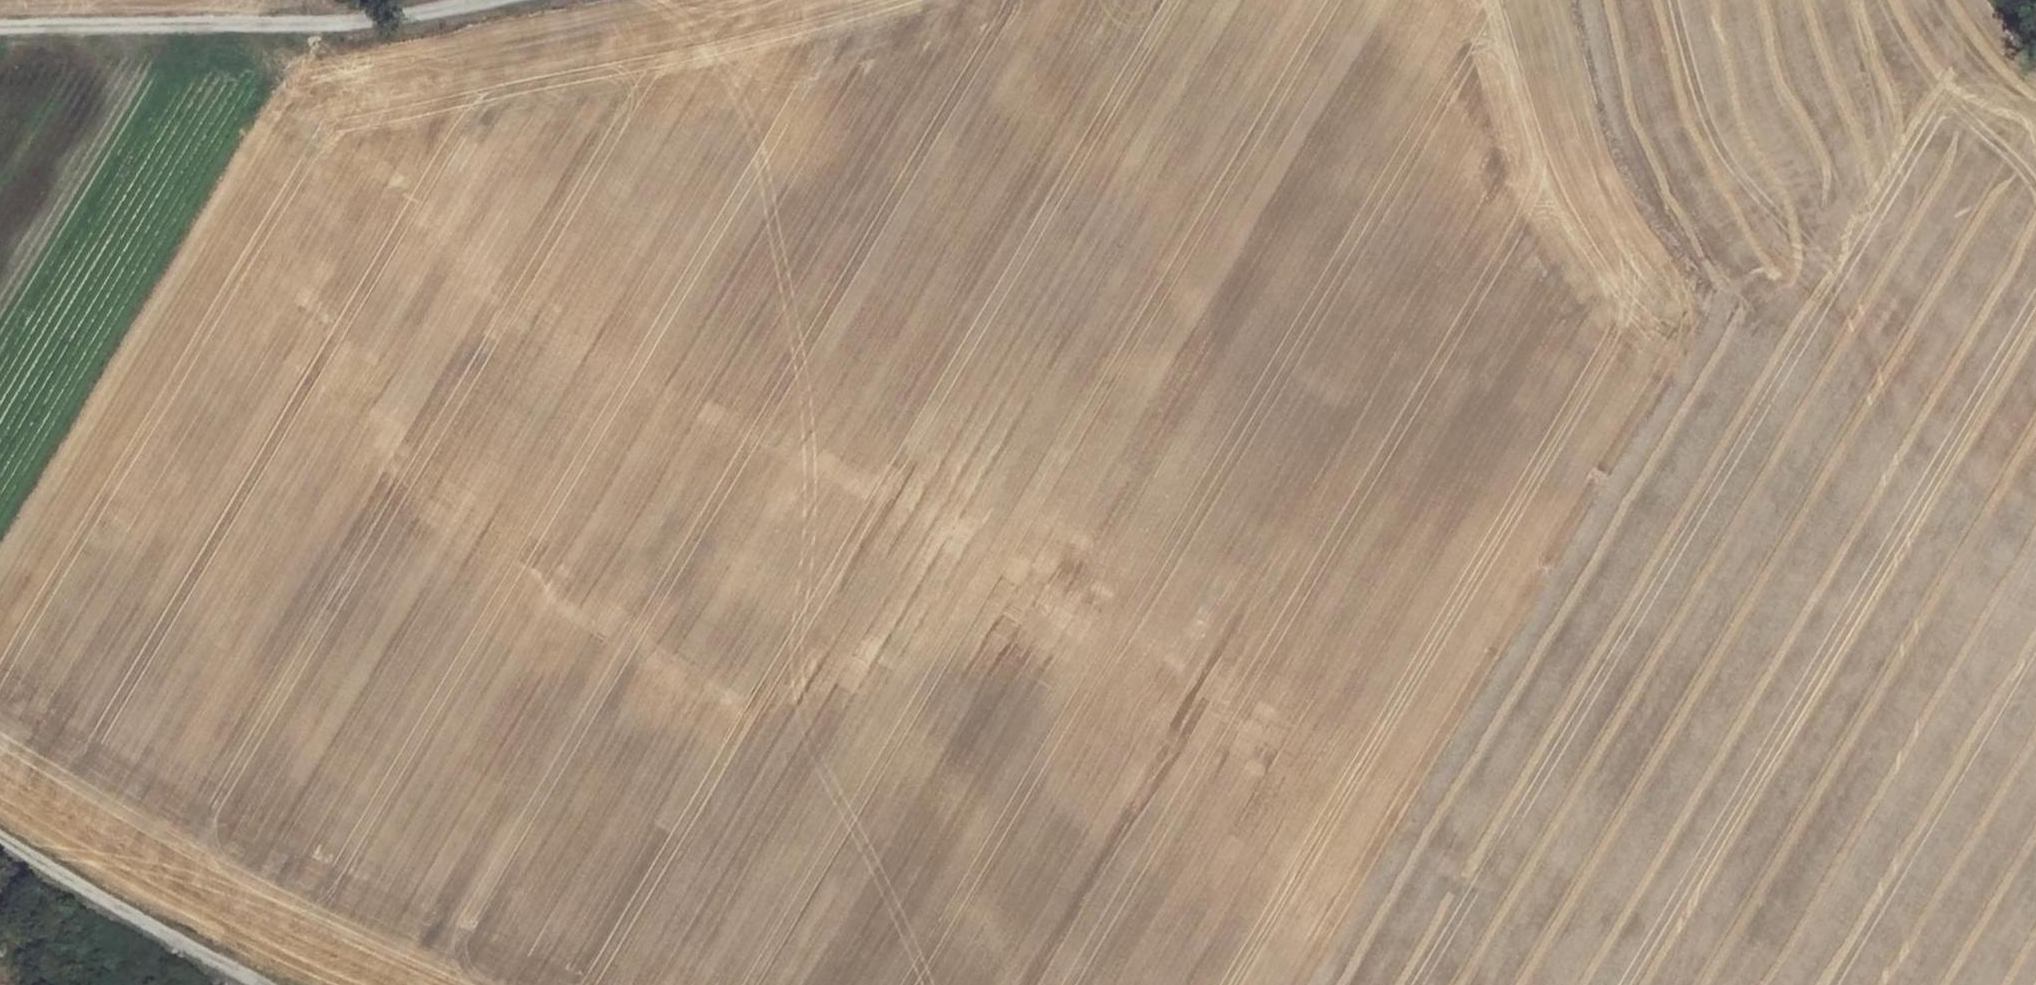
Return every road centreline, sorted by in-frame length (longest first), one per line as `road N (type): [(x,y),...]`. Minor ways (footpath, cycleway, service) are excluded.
road 1 (unclassified): [(0,25),(334,21),(463,0)]
road 2 (track): [(0,838),(269,984)]

